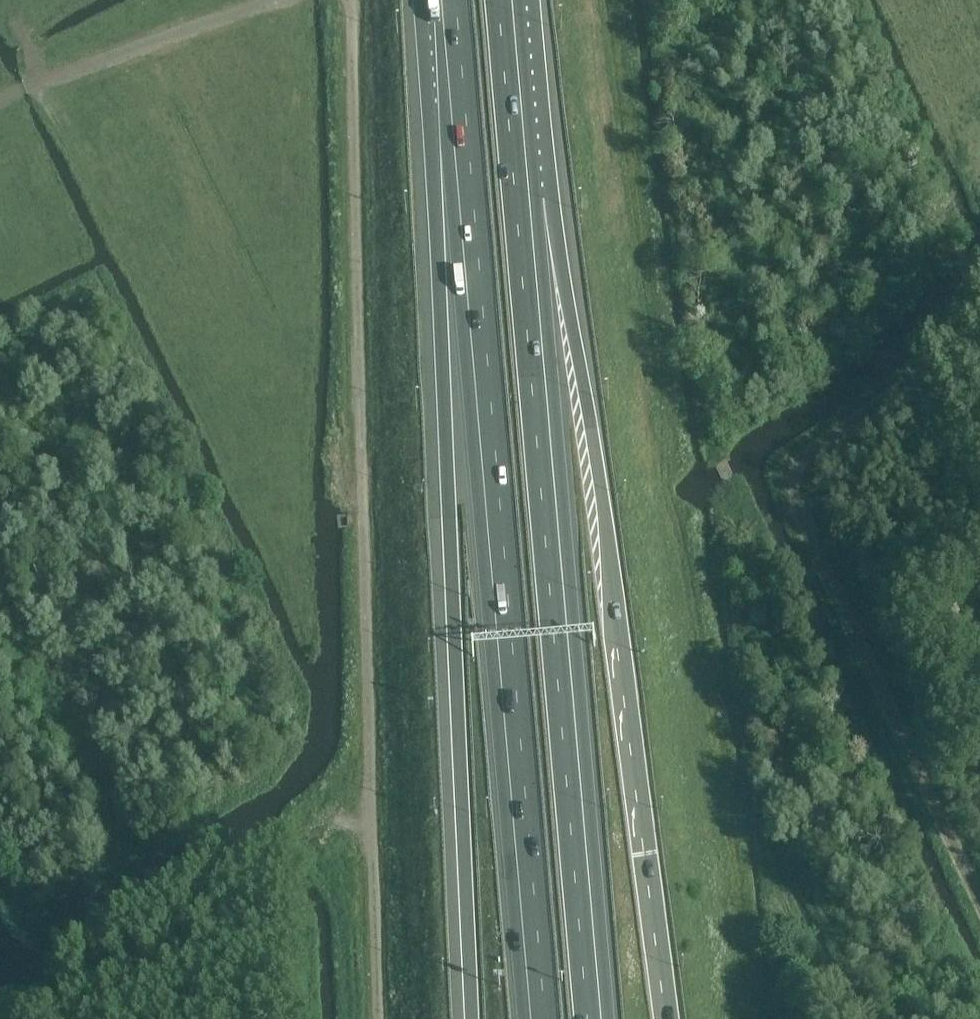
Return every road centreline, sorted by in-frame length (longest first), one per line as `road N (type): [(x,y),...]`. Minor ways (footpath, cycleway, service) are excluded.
road 1 (track): [(348,0),(379,1018)]
road 2 (motorway): [(458,87),(540,1018)]
road 3 (motorway): [(458,87),(437,238),(473,1018)]
road 4 (motorway): [(663,1018),(584,393),(570,316),(522,191)]
road 5 (motorway): [(594,1018),(522,191)]
road 6 (track): [(267,0),(0,98)]
road 7 (motorway): [(522,191),(506,0)]

